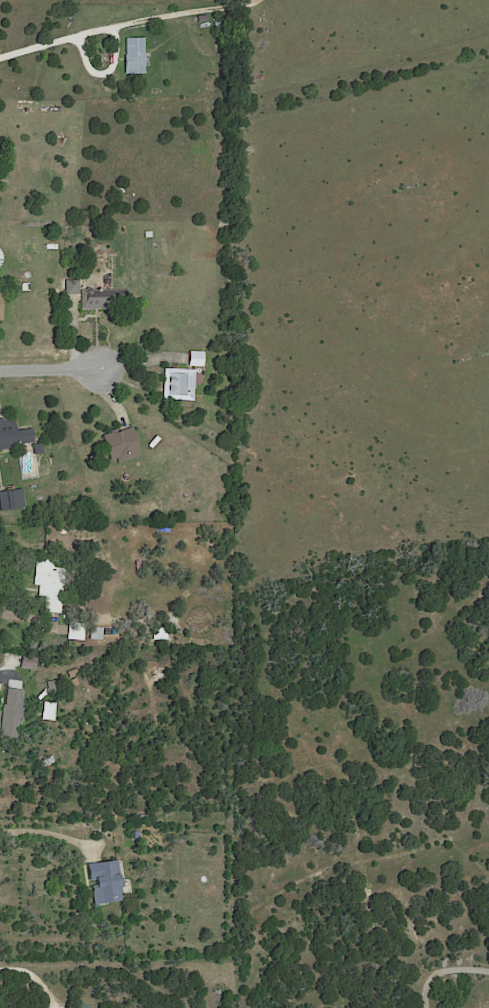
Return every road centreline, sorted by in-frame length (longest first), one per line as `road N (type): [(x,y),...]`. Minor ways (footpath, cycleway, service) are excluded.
road 1 (residential): [(0,367),(125,366)]

